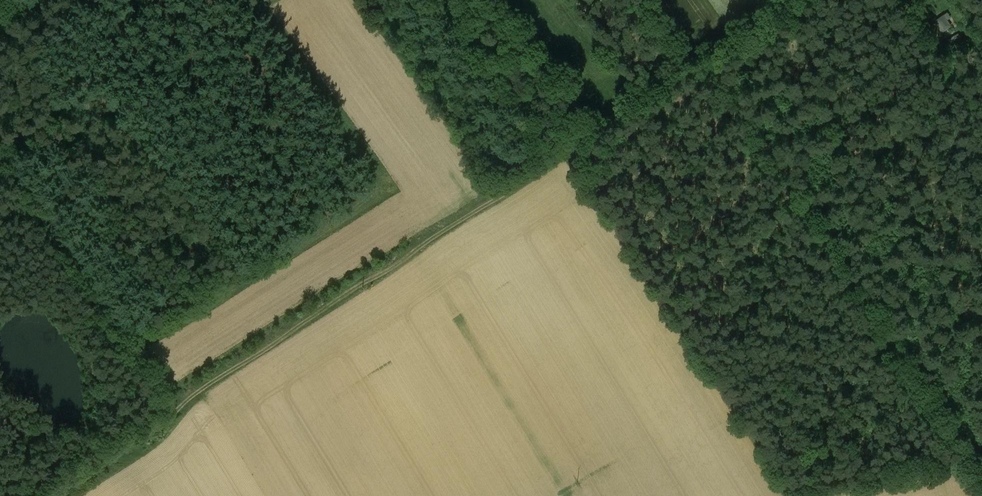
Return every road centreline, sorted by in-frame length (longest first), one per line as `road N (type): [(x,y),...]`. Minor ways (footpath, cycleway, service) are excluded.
road 1 (track): [(981,490),(699,62)]

